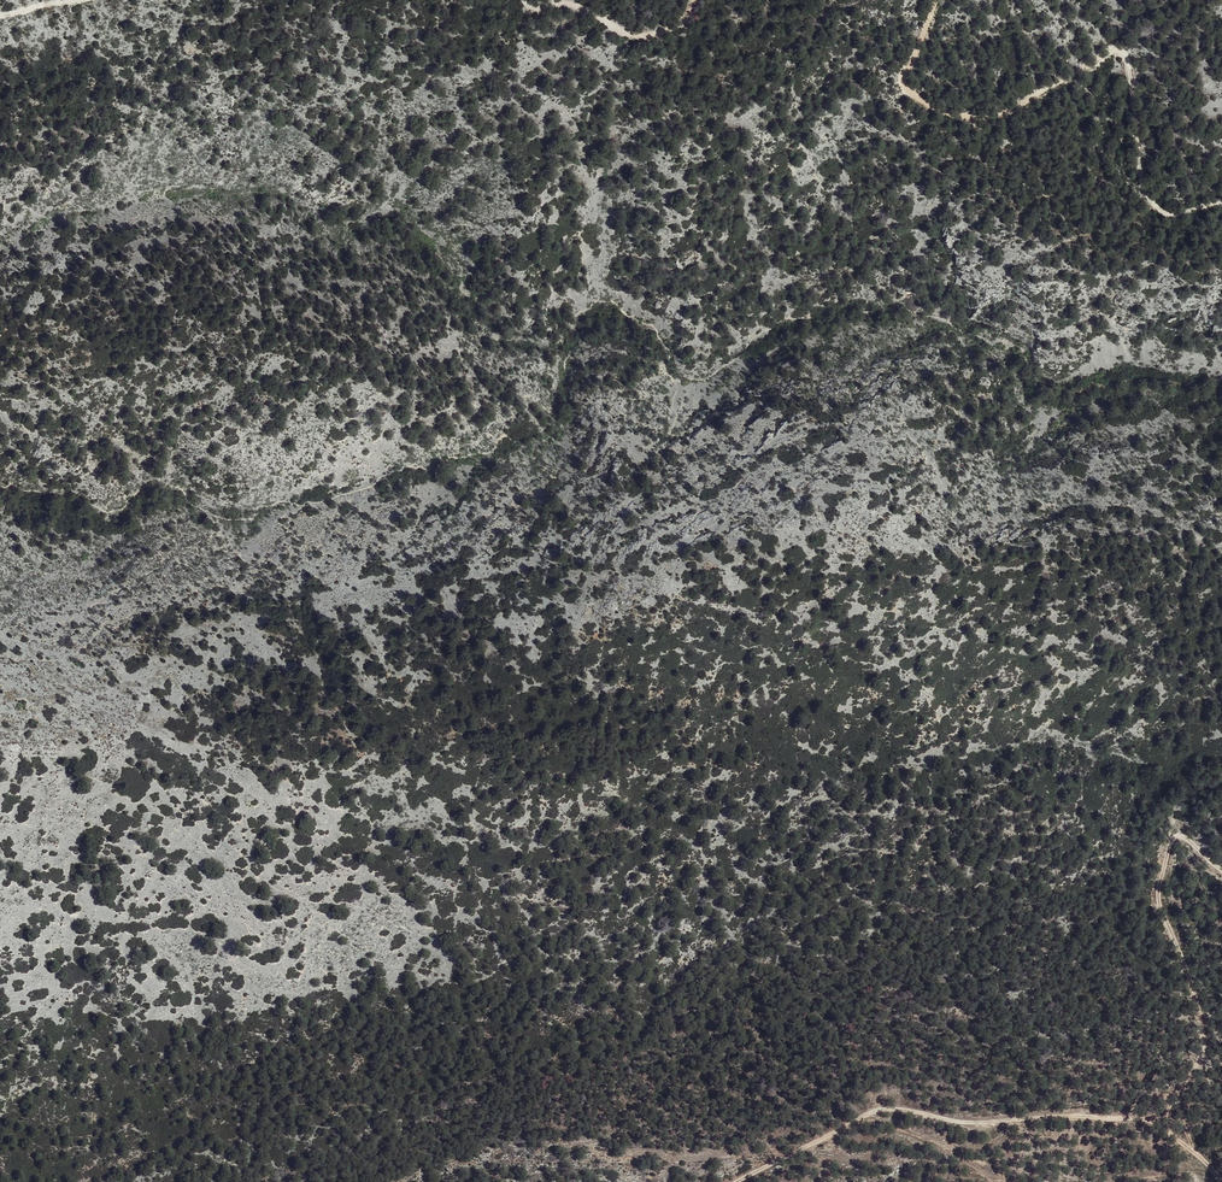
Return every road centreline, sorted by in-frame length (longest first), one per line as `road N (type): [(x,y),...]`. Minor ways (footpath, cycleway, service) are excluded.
road 1 (track): [(736,1181),(882,1108),(961,1124),(1105,1116),(1184,1091),(1181,1117),(1191,1141),(1221,1181)]
road 2 (track): [(1221,205),(1175,216),(1147,192),(1130,61),(1120,53),(1001,117),(966,116),(906,86),(932,0)]
road 3 (track): [(1221,865),(1179,840),(1151,899),(1190,969),(1205,1024),(1201,1064),(1184,1091)]

